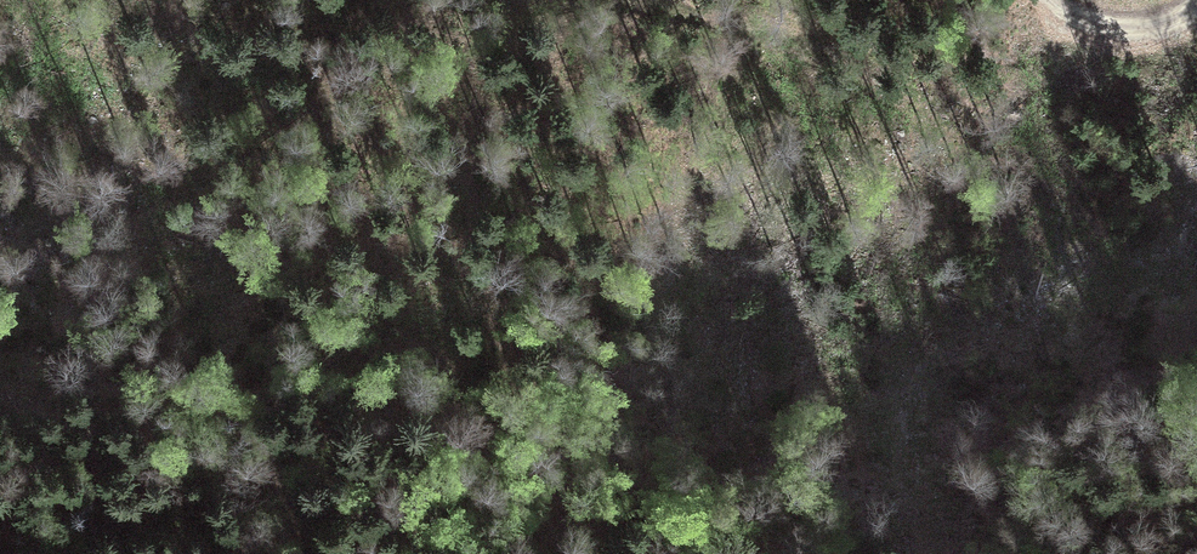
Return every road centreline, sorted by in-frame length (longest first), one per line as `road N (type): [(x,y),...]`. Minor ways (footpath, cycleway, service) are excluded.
road 1 (track): [(1053,0),(1077,16),(1125,26),(1169,22),(1195,0)]

